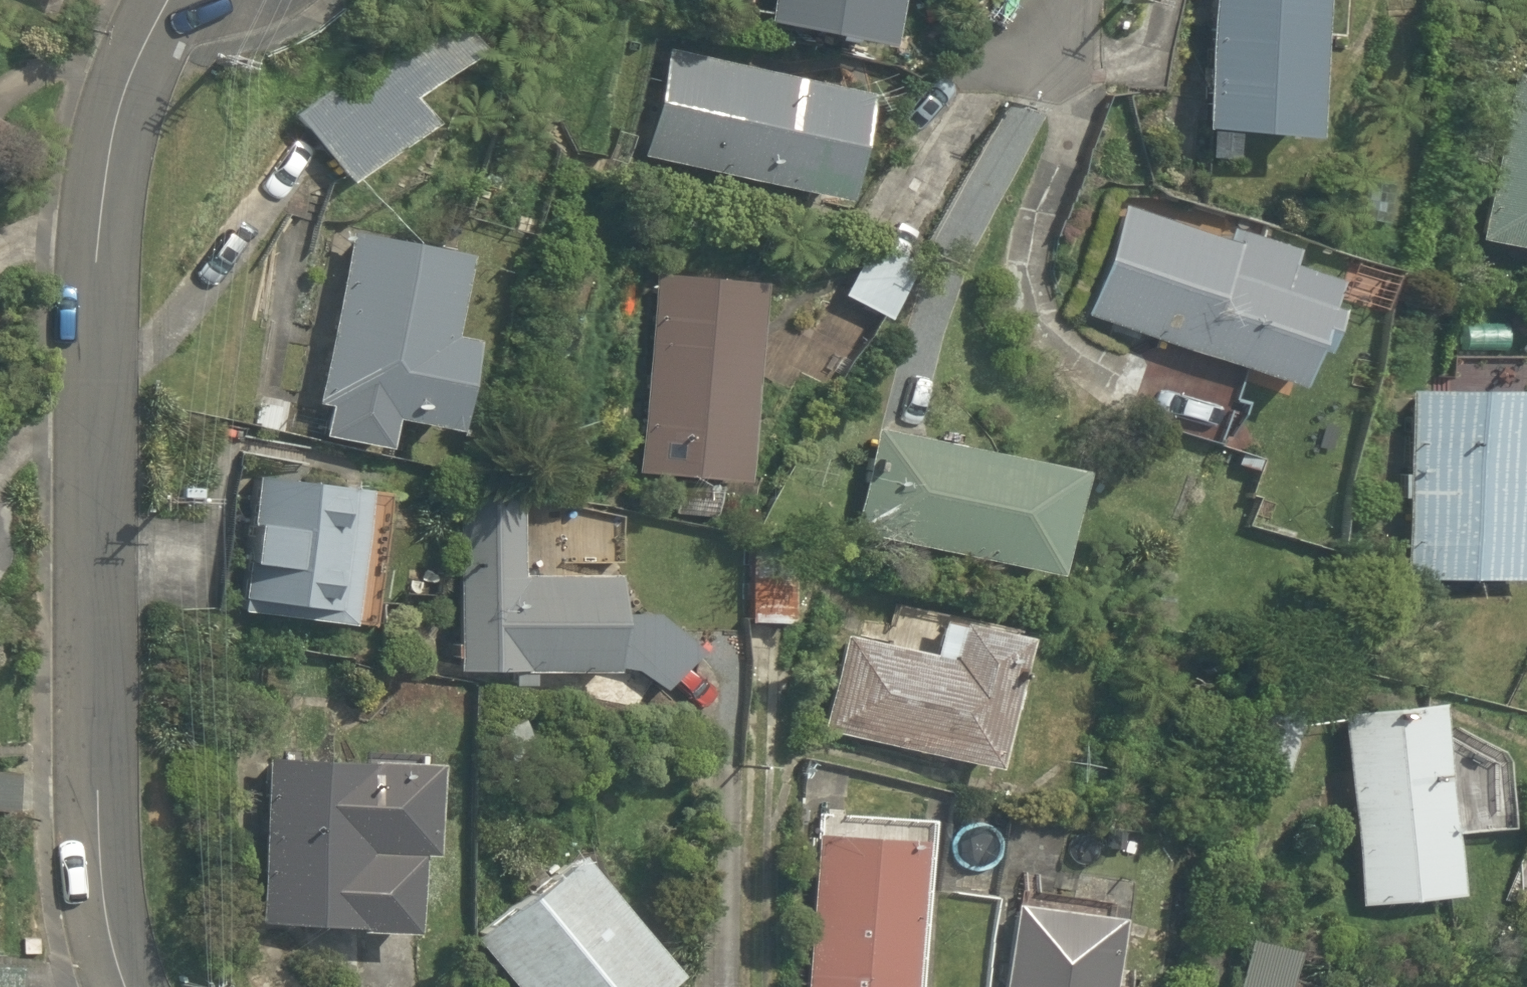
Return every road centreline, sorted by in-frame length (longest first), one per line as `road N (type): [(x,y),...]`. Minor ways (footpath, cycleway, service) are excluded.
road 1 (residential): [(170,0),(112,127),(89,328),(95,789),(107,908),(129,986)]

